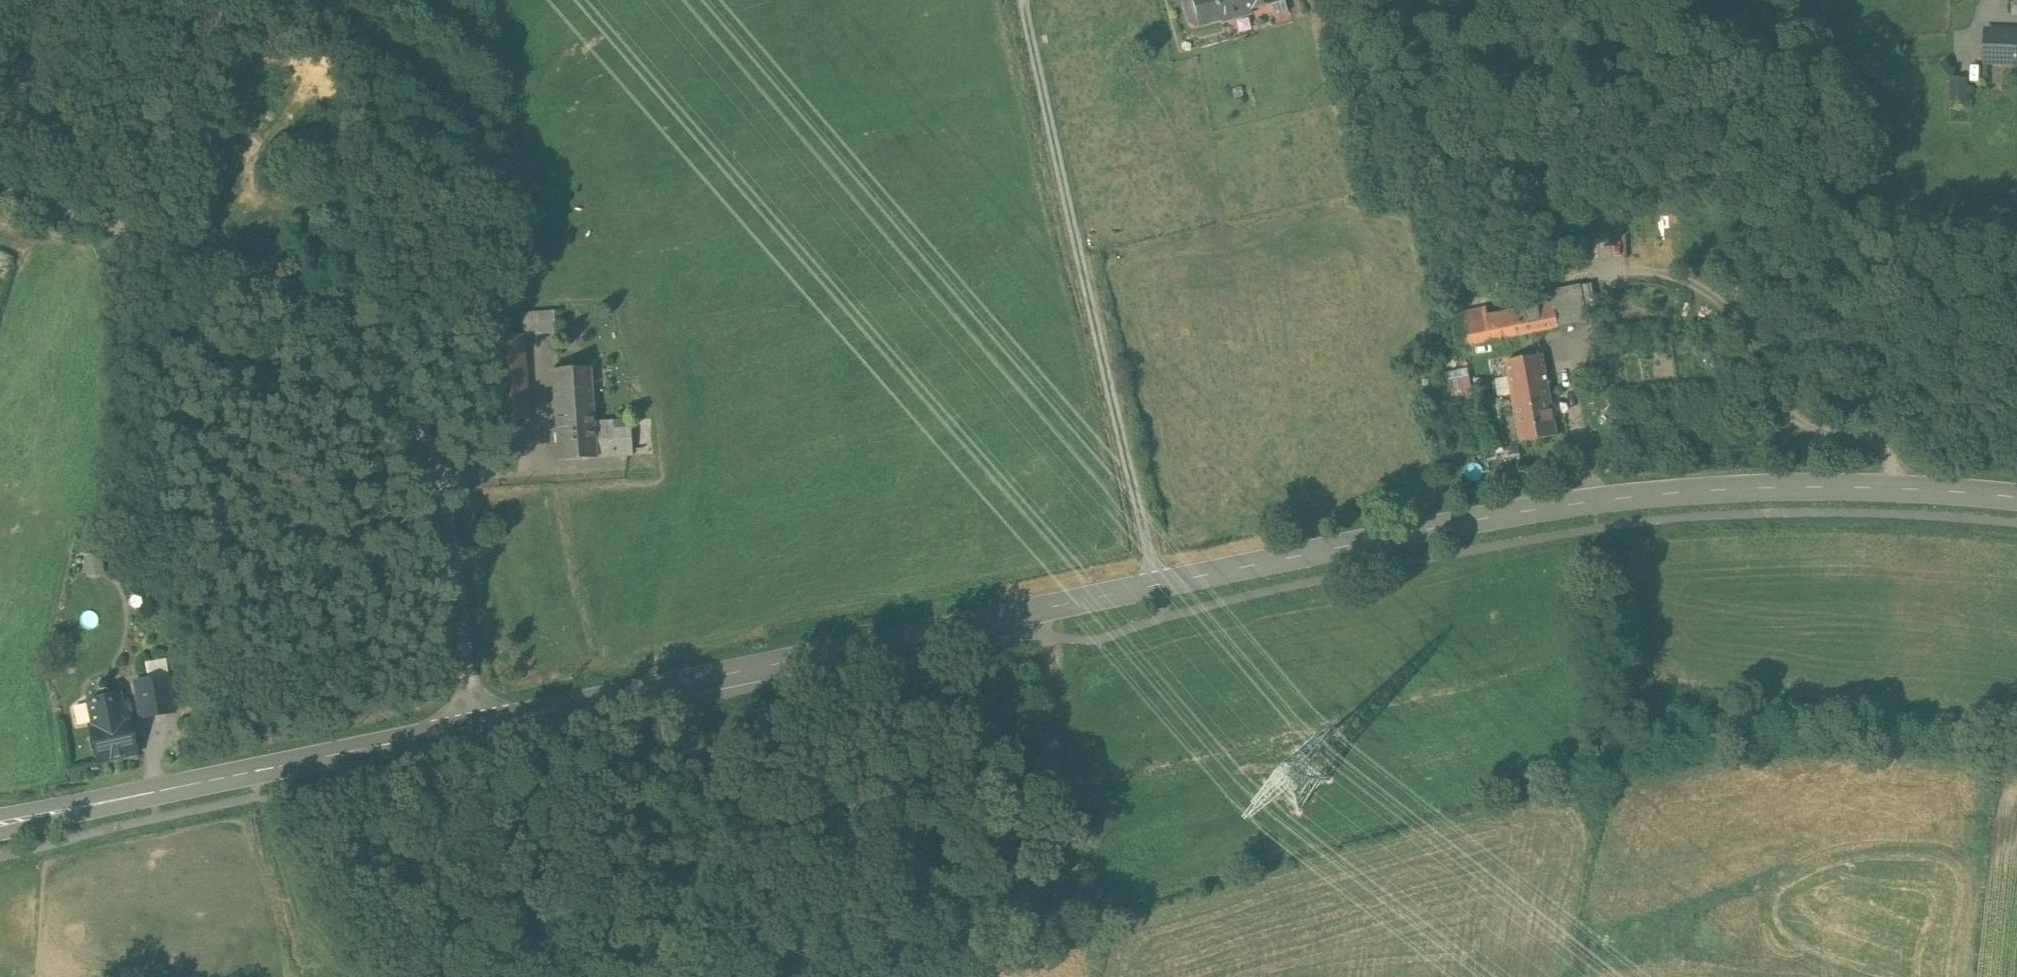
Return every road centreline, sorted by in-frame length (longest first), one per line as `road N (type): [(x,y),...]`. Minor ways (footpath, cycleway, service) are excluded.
road 1 (tertiary): [(2016,497),(1797,484),(1596,499),(476,725)]
road 2 (residential): [(476,725),(436,459),(406,393),(371,349),(303,290),(0,180)]
road 3 (track): [(1023,0),(1156,585)]
road 4 (tertiary): [(476,725),(0,827)]
road 5 (track): [(1034,611),(1074,771),(1104,814),(1128,816)]

